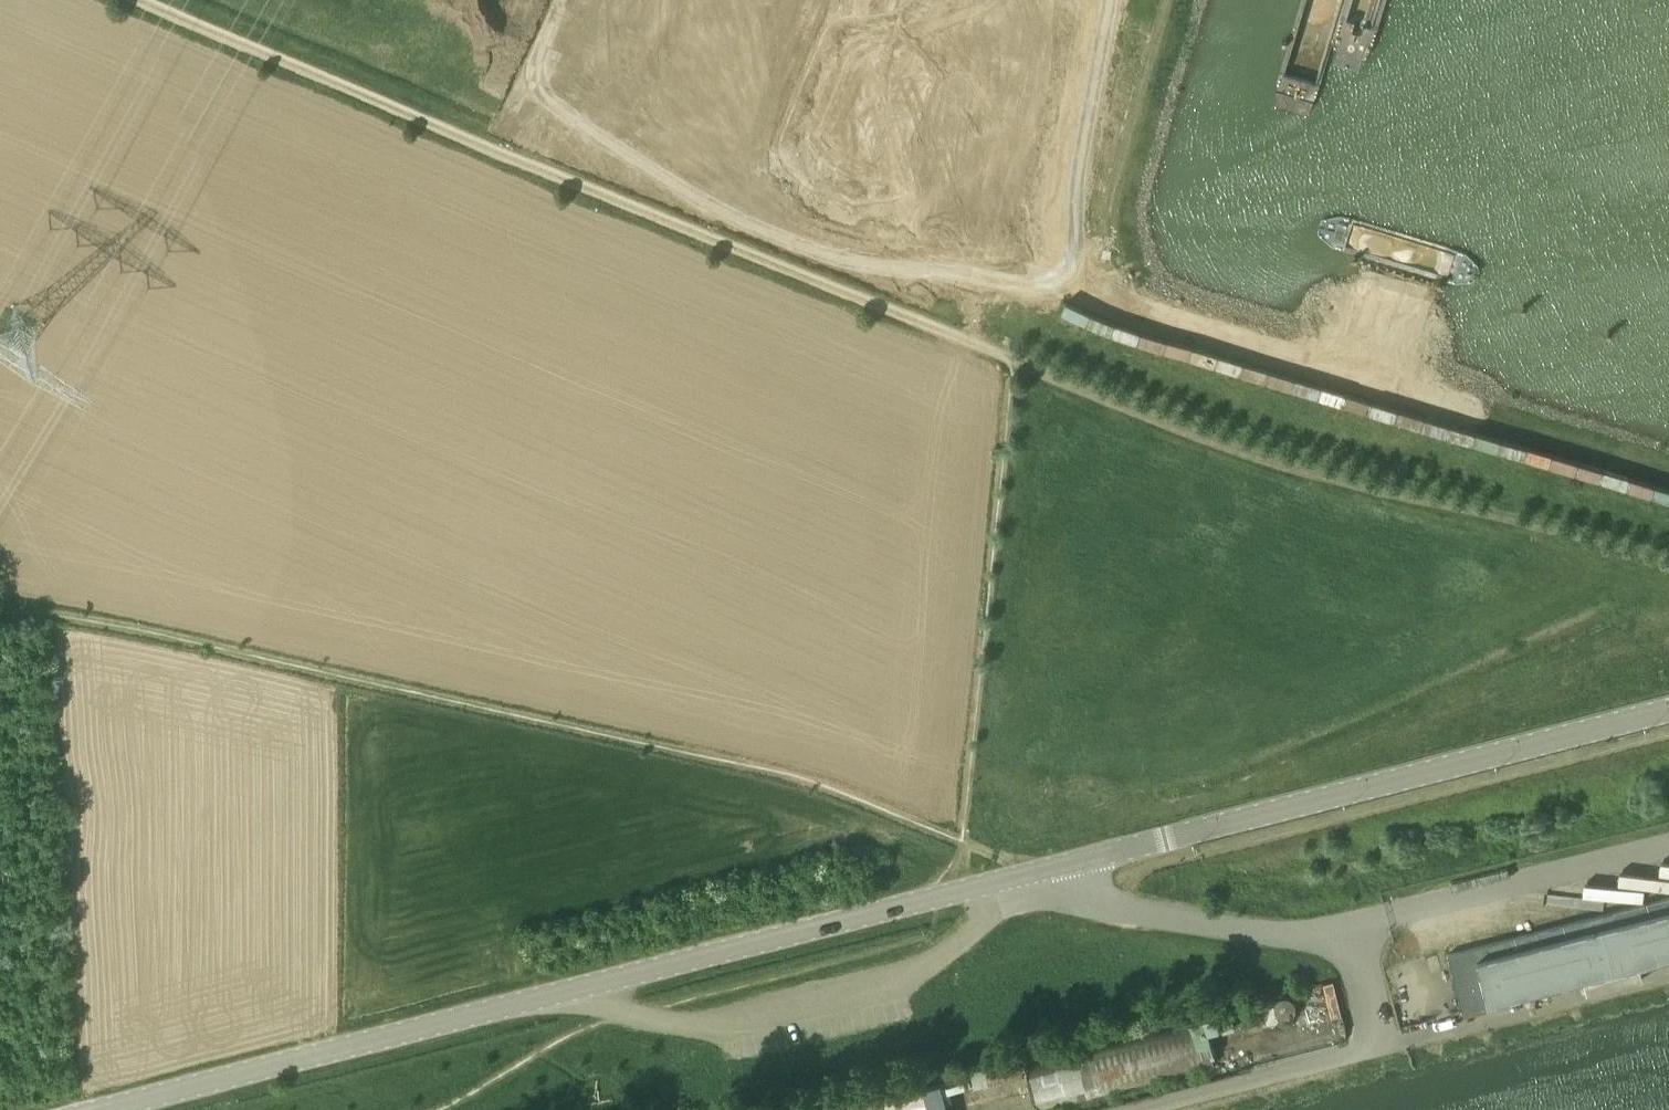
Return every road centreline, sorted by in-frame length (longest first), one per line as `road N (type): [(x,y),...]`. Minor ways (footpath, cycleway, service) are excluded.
road 1 (tertiary): [(98,1109),(1668,708)]
road 2 (track): [(1012,359),(146,0)]

